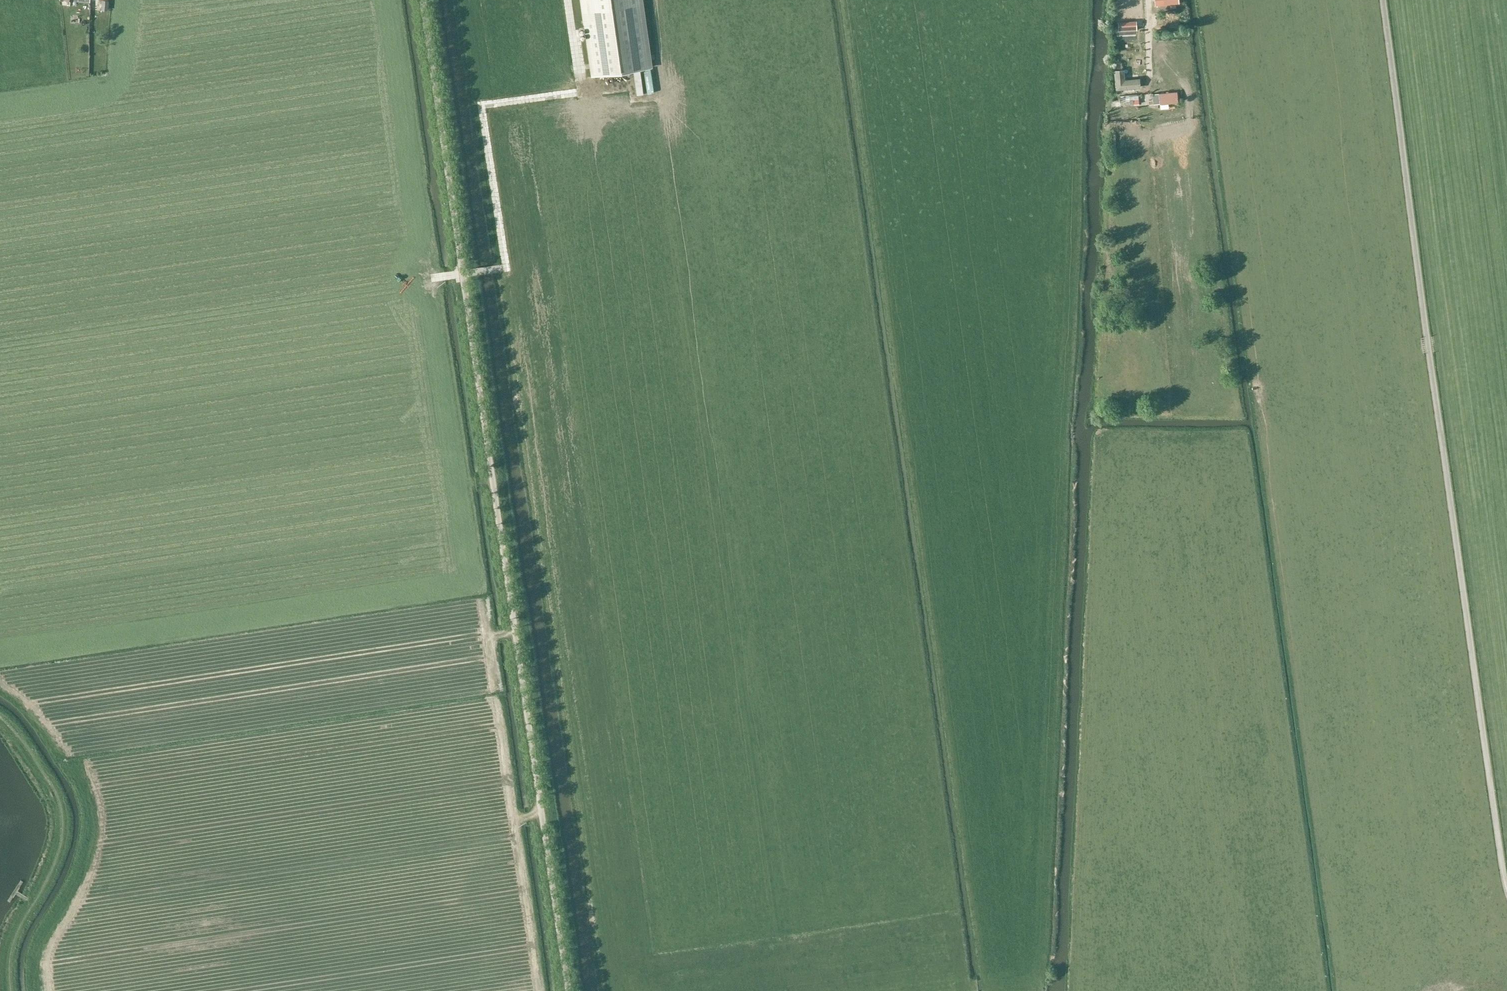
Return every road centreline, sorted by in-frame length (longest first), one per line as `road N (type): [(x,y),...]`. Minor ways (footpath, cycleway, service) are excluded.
road 1 (unclassified): [(567,990),(423,0)]

